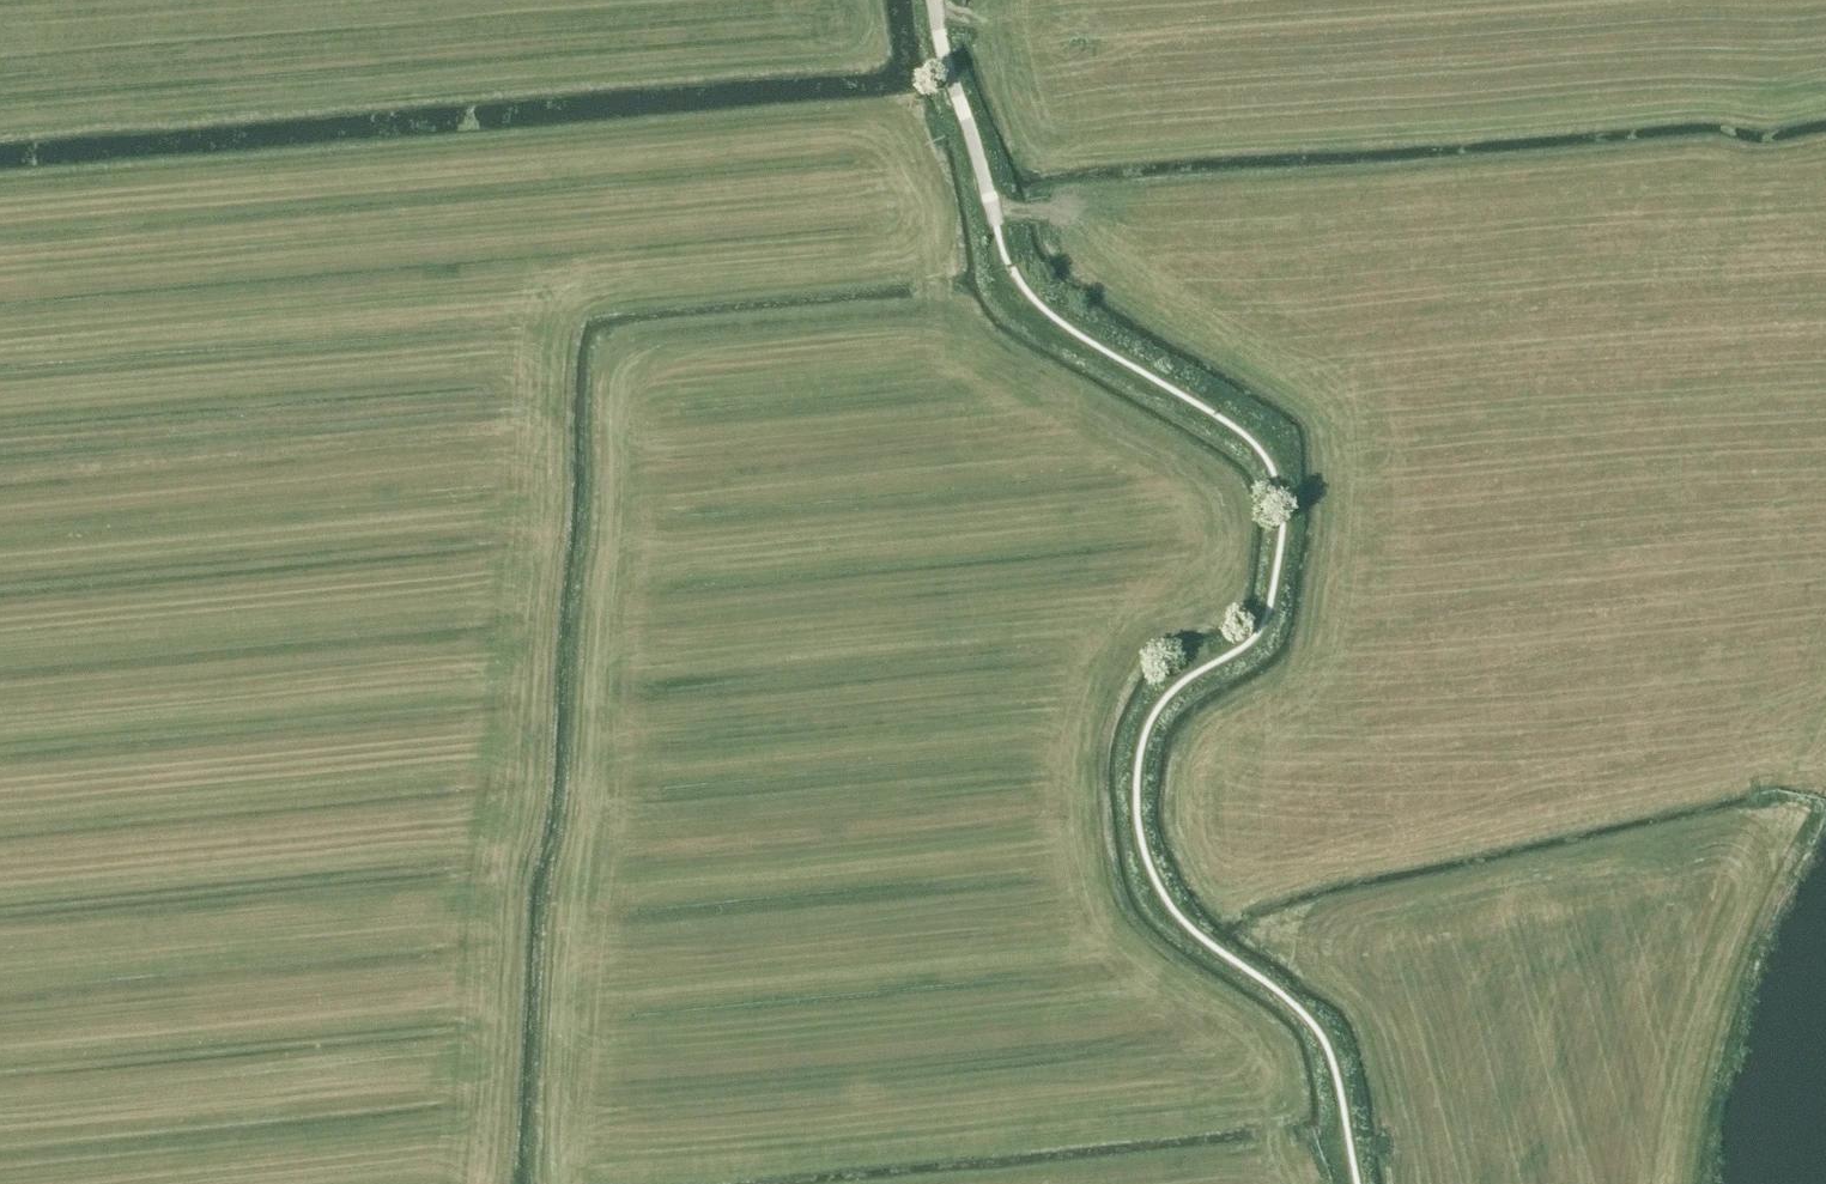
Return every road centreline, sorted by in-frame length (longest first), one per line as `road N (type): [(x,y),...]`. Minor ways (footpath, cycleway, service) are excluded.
road 1 (unclassified): [(997,226),(946,69),(933,0)]

